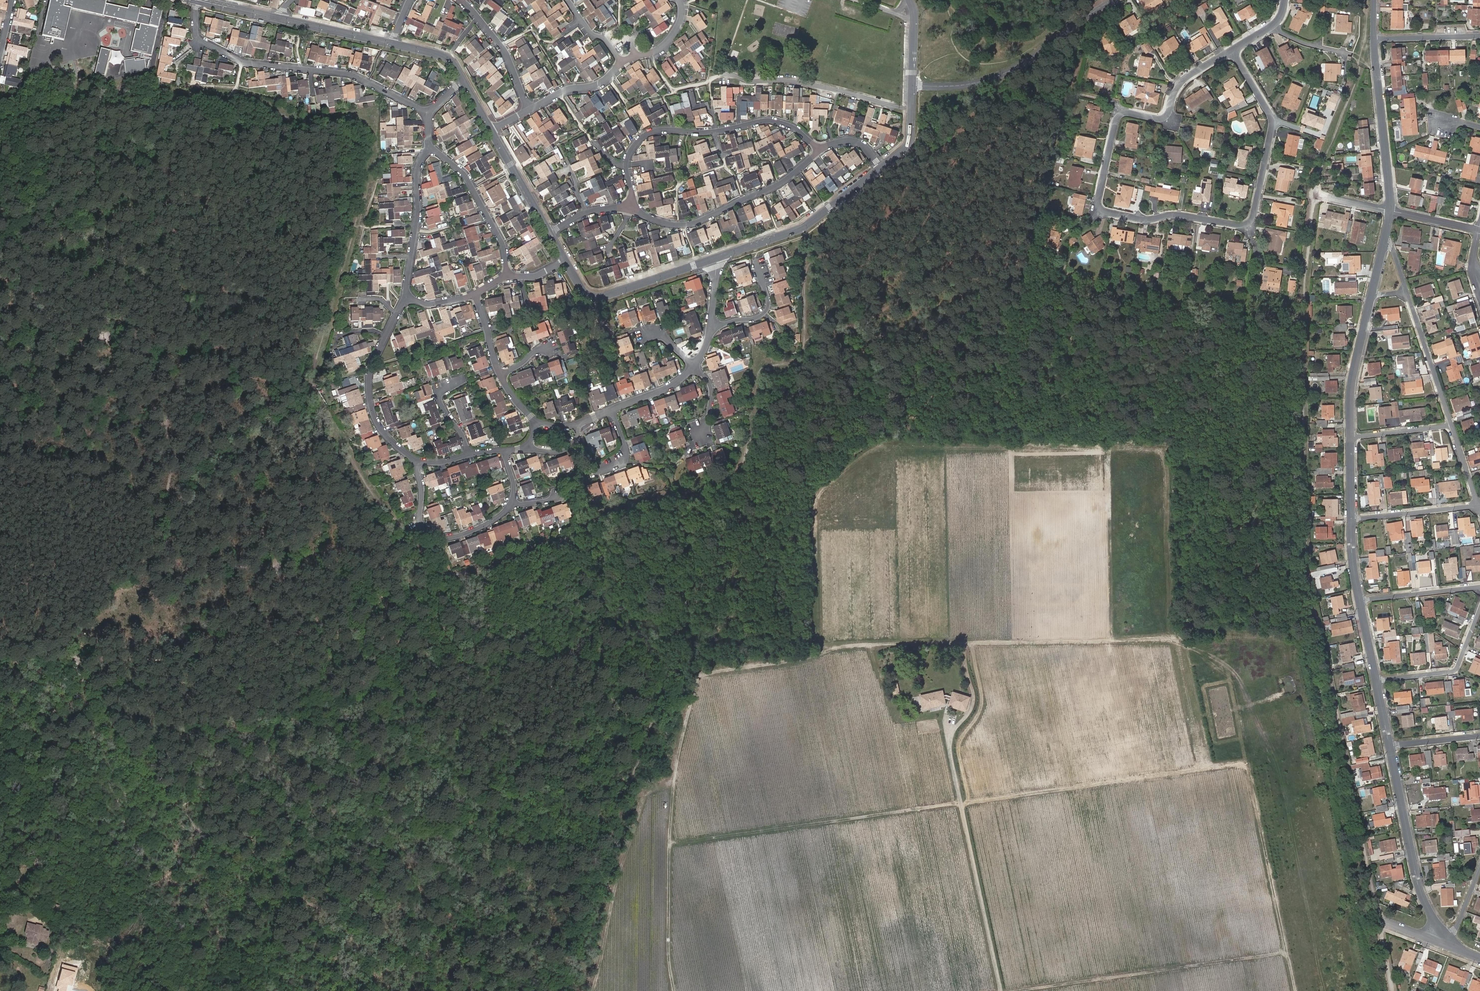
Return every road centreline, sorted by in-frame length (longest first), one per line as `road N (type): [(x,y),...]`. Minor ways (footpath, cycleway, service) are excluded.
road 1 (track): [(674,990),(674,784),(699,671),(808,658),(845,645),(1178,639),(1212,769),(1244,766),(1250,777),(1293,990)]
road 2 (track): [(1318,193),(1304,304),(1306,641),(1393,990)]
road 3 (track): [(1178,639),(1170,619),(1165,446),(869,450),(816,496),(818,655)]
road 4 (track): [(1184,968),(1143,778),(671,844)]
road 5 (residential): [(1232,51),(1183,81),(1165,117),(1118,116),(1100,207),(1138,219),(1178,215),(1247,224),(1270,114)]
road 6 (track): [(1001,990),(948,743),(973,697),(965,643)]
road 7 (residential): [(427,114),(349,73),(242,62),(202,42),(197,0)]
road 8 (track): [(1016,990),(1285,952)]
road 9 (residential): [(818,148),(768,119),(651,133),(629,154),(633,205)]
road 10 (track): [(674,784),(644,796),(591,990)]
road 11 (residential): [(912,86),(969,85),(1008,72),(1112,0)]
road 12 (residential): [(633,205),(666,224),(690,224),(785,180),(818,148)]
road 13 (residential): [(1390,745),(1421,888),(1450,939)]
road 14 (track): [(1106,447),(1106,641)]
road 15 (tertiary): [(881,169),(808,226),(715,258)]
road 16 (residential): [(404,297),(368,387),(379,426),(415,462)]
road 17 (tertiary): [(715,258),(594,297),(565,261)]
road 18 (residential): [(1373,39),(1390,211)]
road 19 (residential): [(415,462),(421,527),(434,538),(486,525),(512,504)]
road 20 (residential): [(506,275),(503,243),(472,189),(430,151)]
road 21 (residential): [(430,151),(417,174),(404,297)]
road 22 (residential): [(1373,291),(1351,388),(1352,435)]
road 23 (residential): [(1479,608),(1455,671),(1377,681)]
road 24 (residential): [(1407,288),(1451,423)]
road 25 (track): [(1318,193),(1358,65)]
road 26 (residential): [(461,0),(501,45),(529,109)]
road 27 (residential): [(1478,504),(1353,517)]

